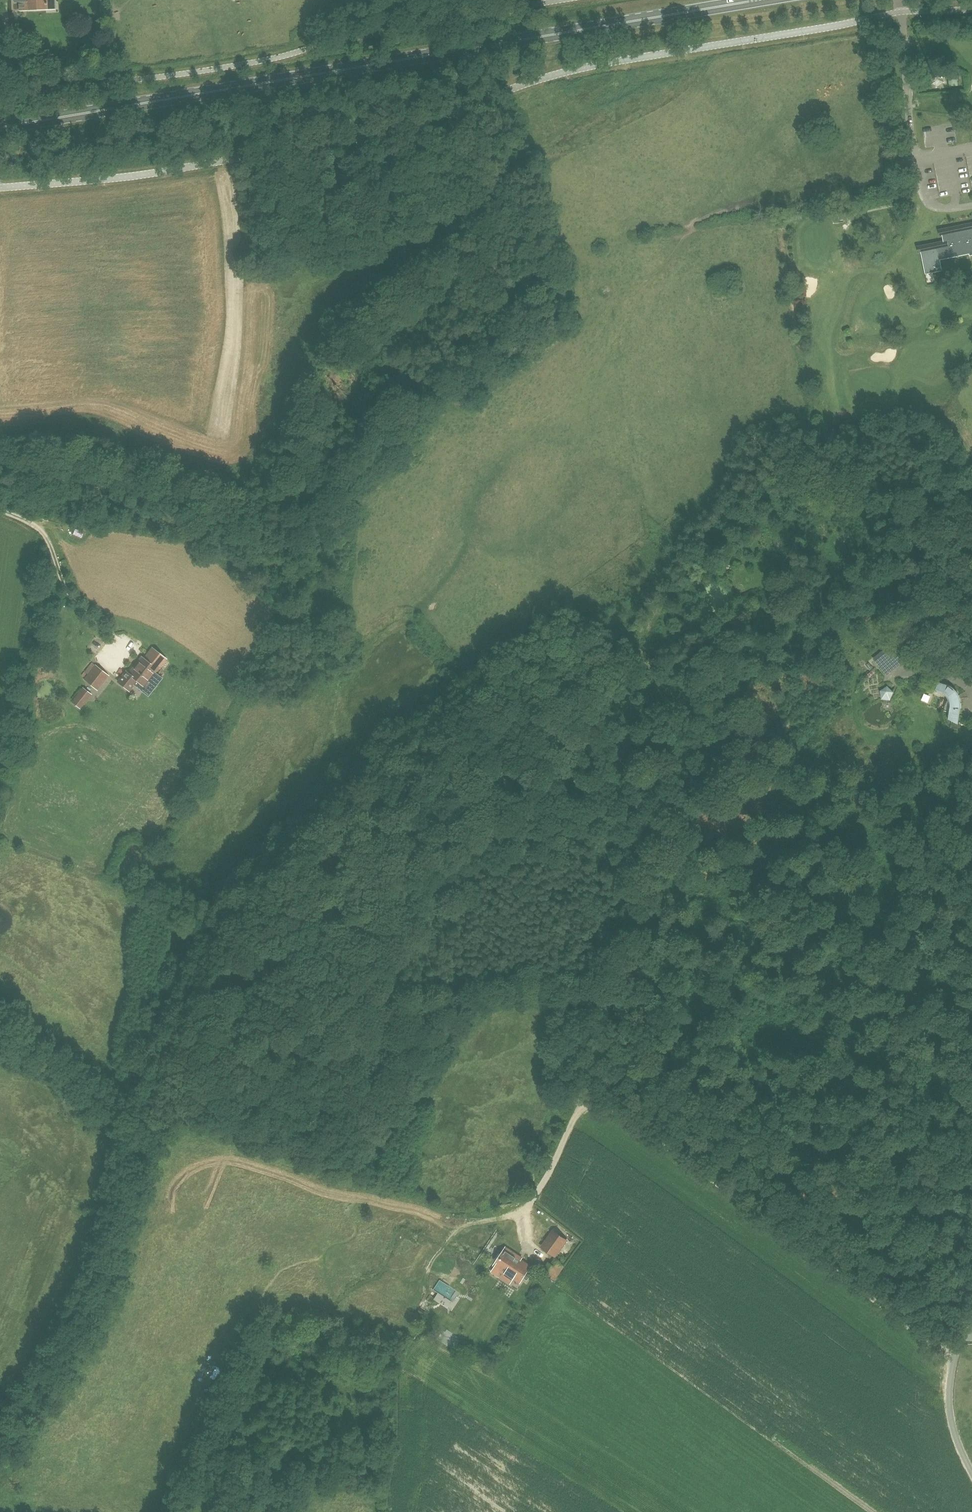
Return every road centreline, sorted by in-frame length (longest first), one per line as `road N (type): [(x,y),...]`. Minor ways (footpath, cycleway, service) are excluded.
road 1 (primary): [(0,127),(760,0)]
road 2 (track): [(955,1356),(595,1104),(584,1107),(534,1203),(509,1200),(480,1222)]
road 3 (unclassified): [(971,1476),(947,1396),(963,1328)]

